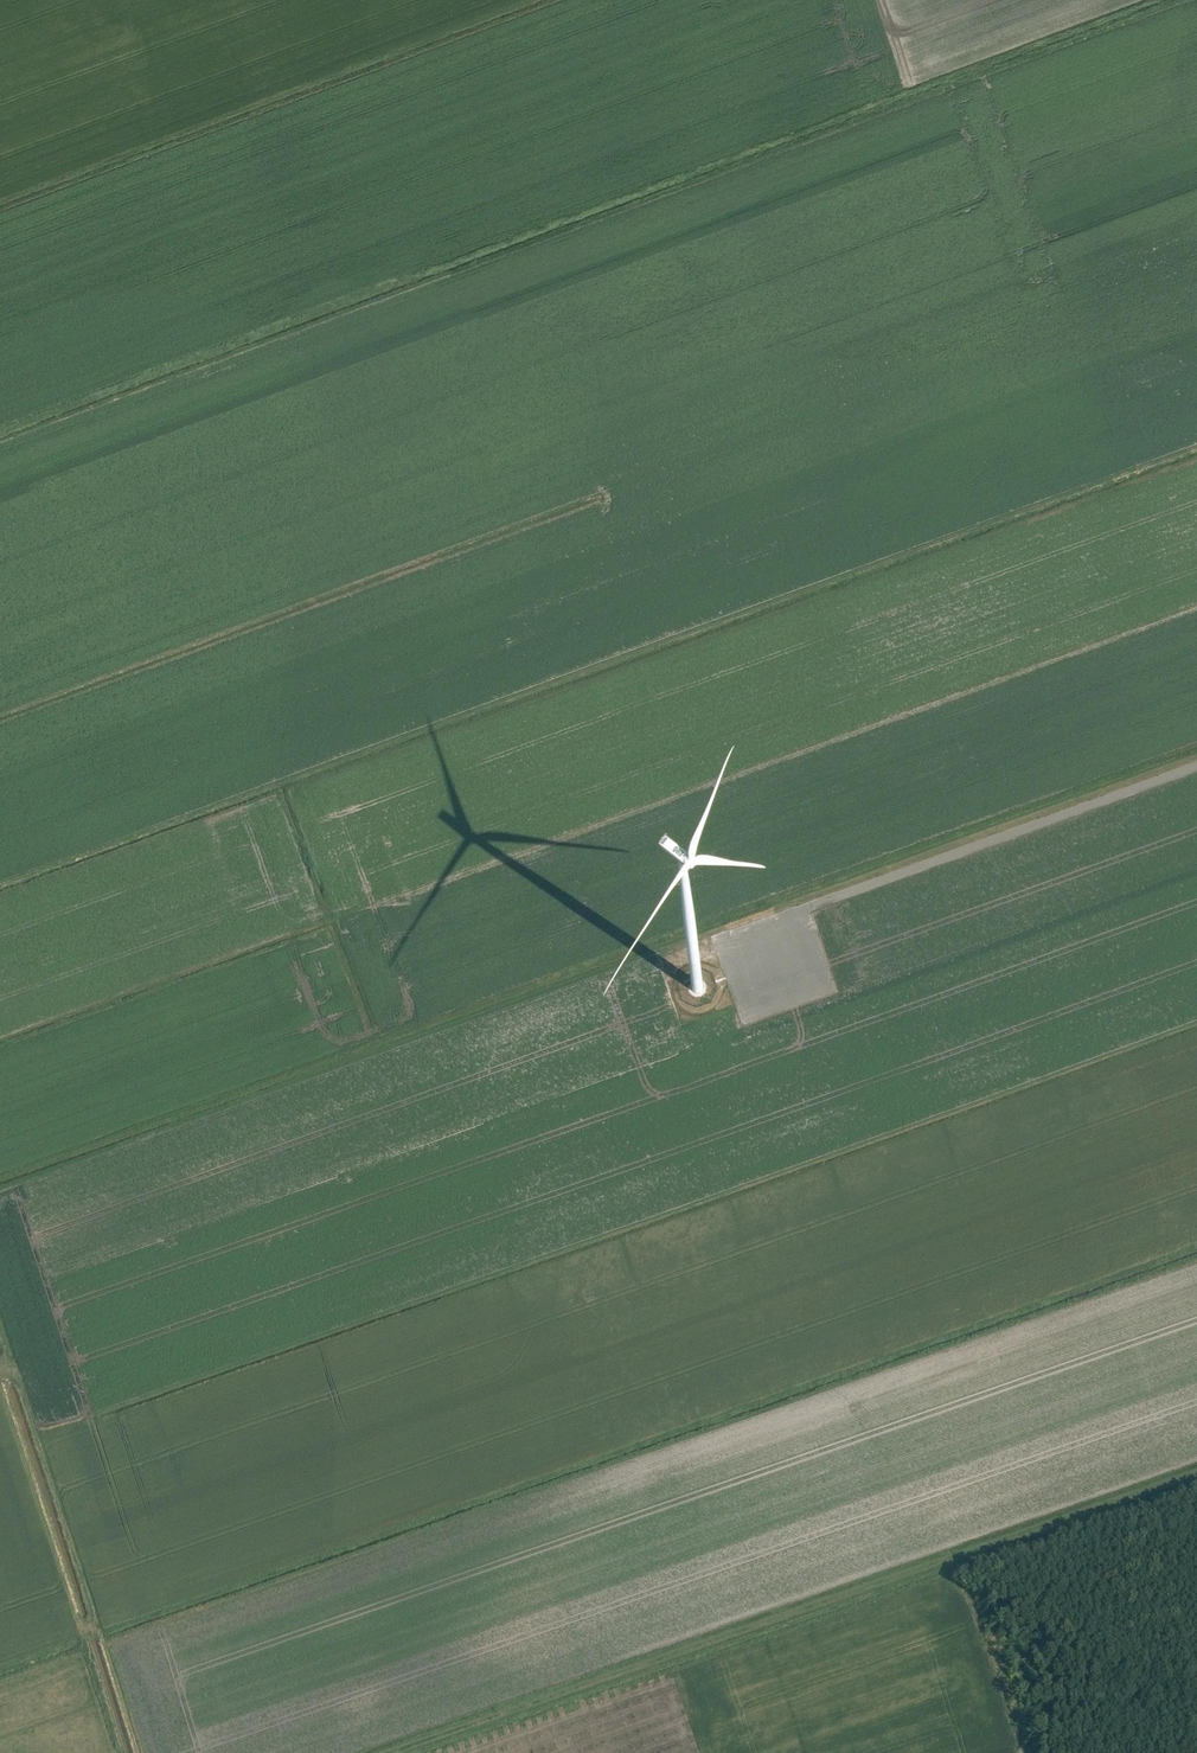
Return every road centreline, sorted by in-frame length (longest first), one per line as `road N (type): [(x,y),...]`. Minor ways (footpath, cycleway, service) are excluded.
road 1 (track): [(1196,1474),(392,1752)]

